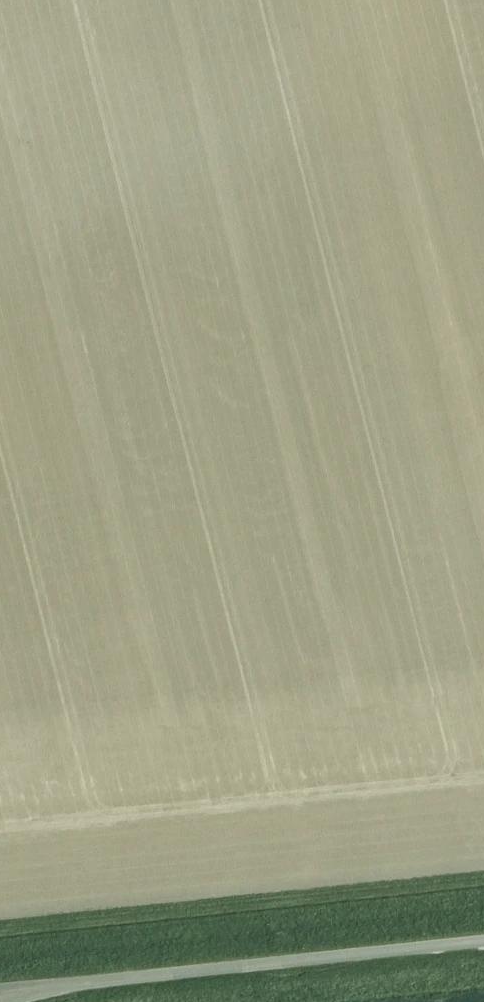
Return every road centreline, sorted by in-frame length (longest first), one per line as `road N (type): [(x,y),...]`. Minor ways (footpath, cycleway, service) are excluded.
road 1 (unclassified): [(50,989),(483,940)]

